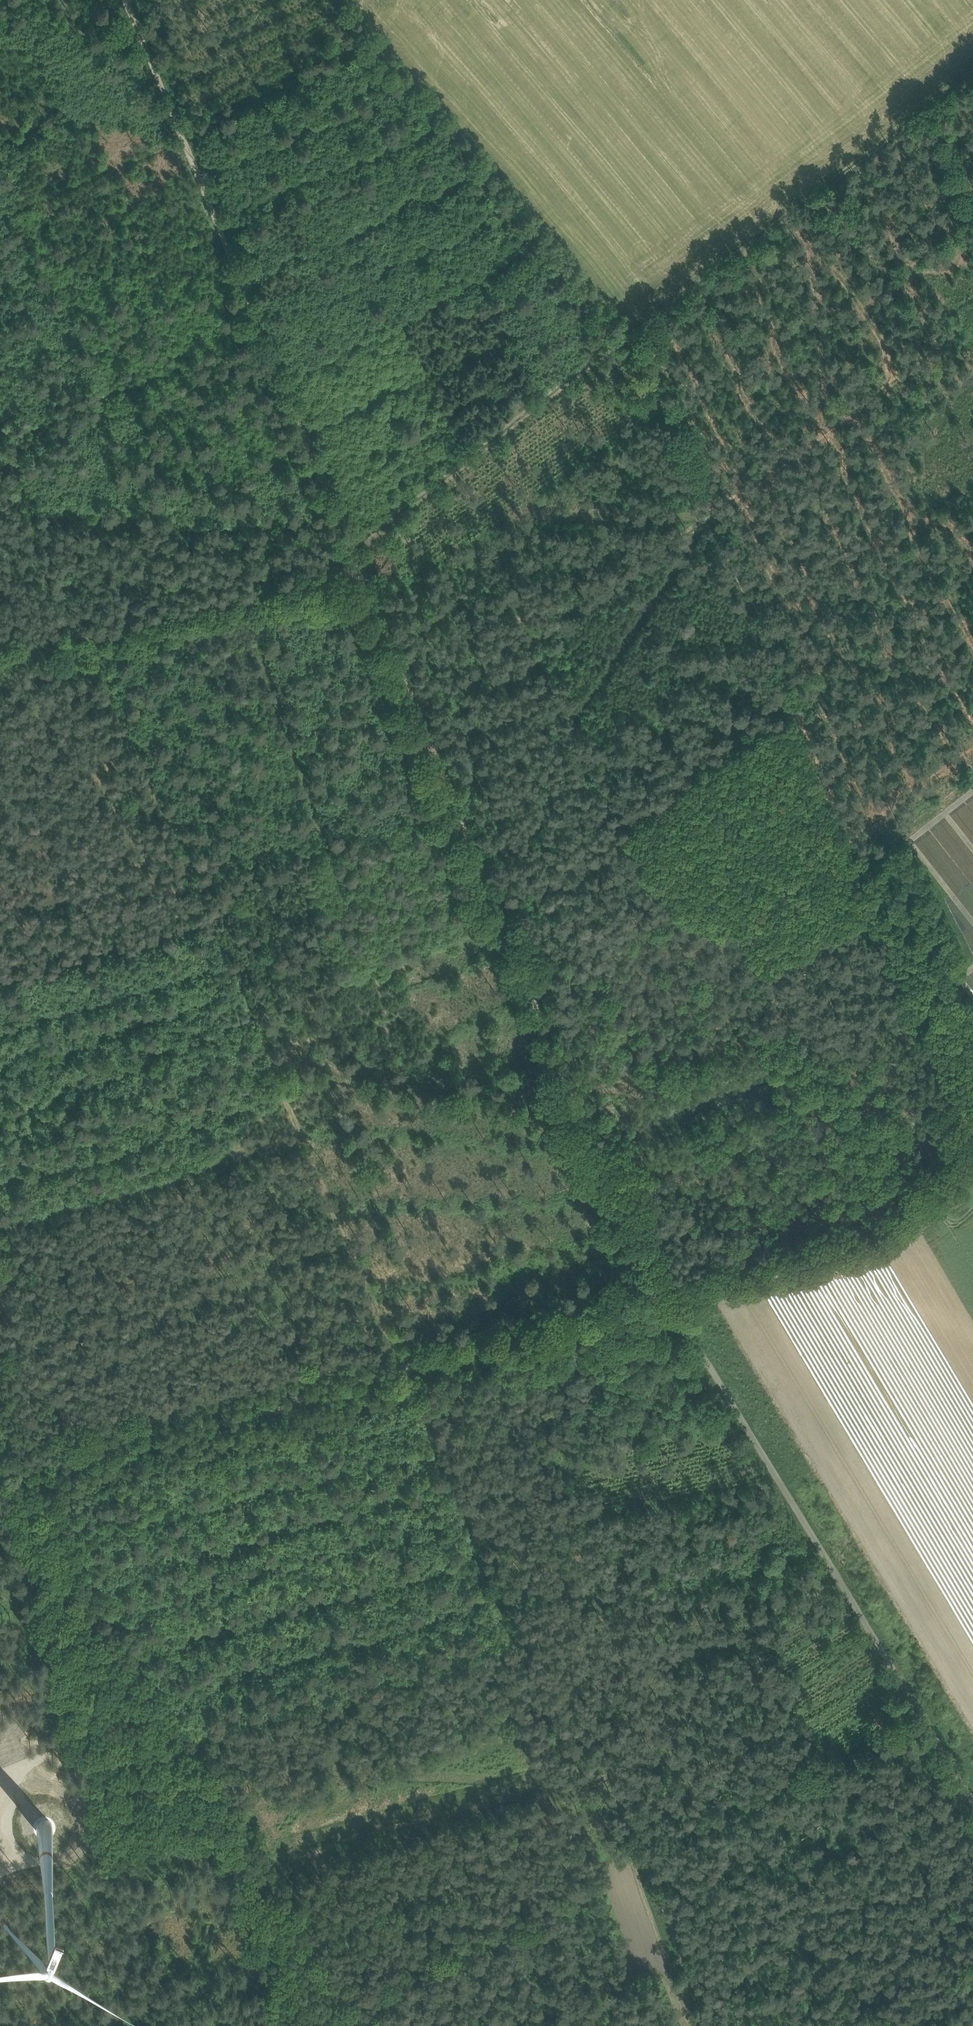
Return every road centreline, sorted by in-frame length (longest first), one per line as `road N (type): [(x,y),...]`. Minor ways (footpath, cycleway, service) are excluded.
road 1 (track): [(680,1303),(584,1107),(127,0)]
road 2 (unclassified): [(972,1170),(871,1255),(680,1303),(972,1796)]
road 3 (track): [(680,1303),(27,1461),(0,1460)]

